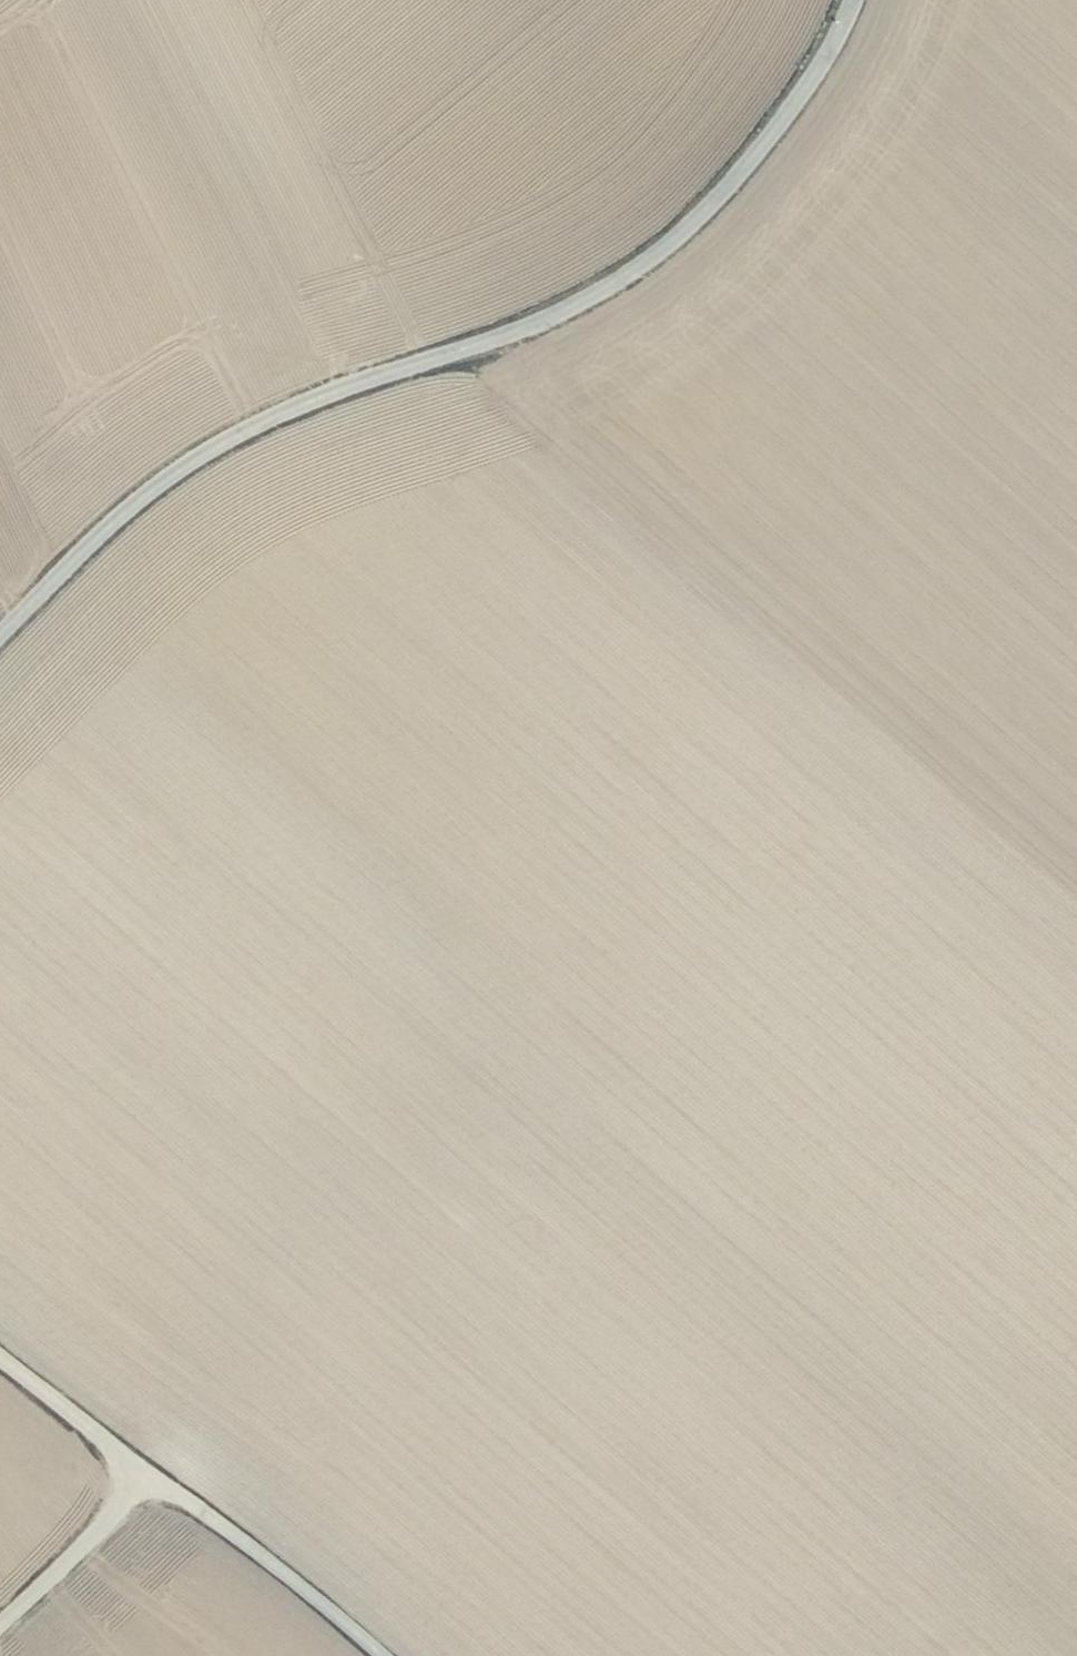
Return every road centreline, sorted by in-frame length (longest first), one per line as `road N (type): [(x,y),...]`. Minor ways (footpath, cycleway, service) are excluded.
road 1 (unclassified): [(0,637),(140,505),(213,451),(299,407),(558,314),(639,268),(722,194),(804,93),(856,0)]
road 2 (unclassified): [(381,1655),(147,1473)]
road 3 (unclassified): [(0,1626),(118,1514),(147,1473)]
road 4 (unclassified): [(147,1473),(0,1353)]

